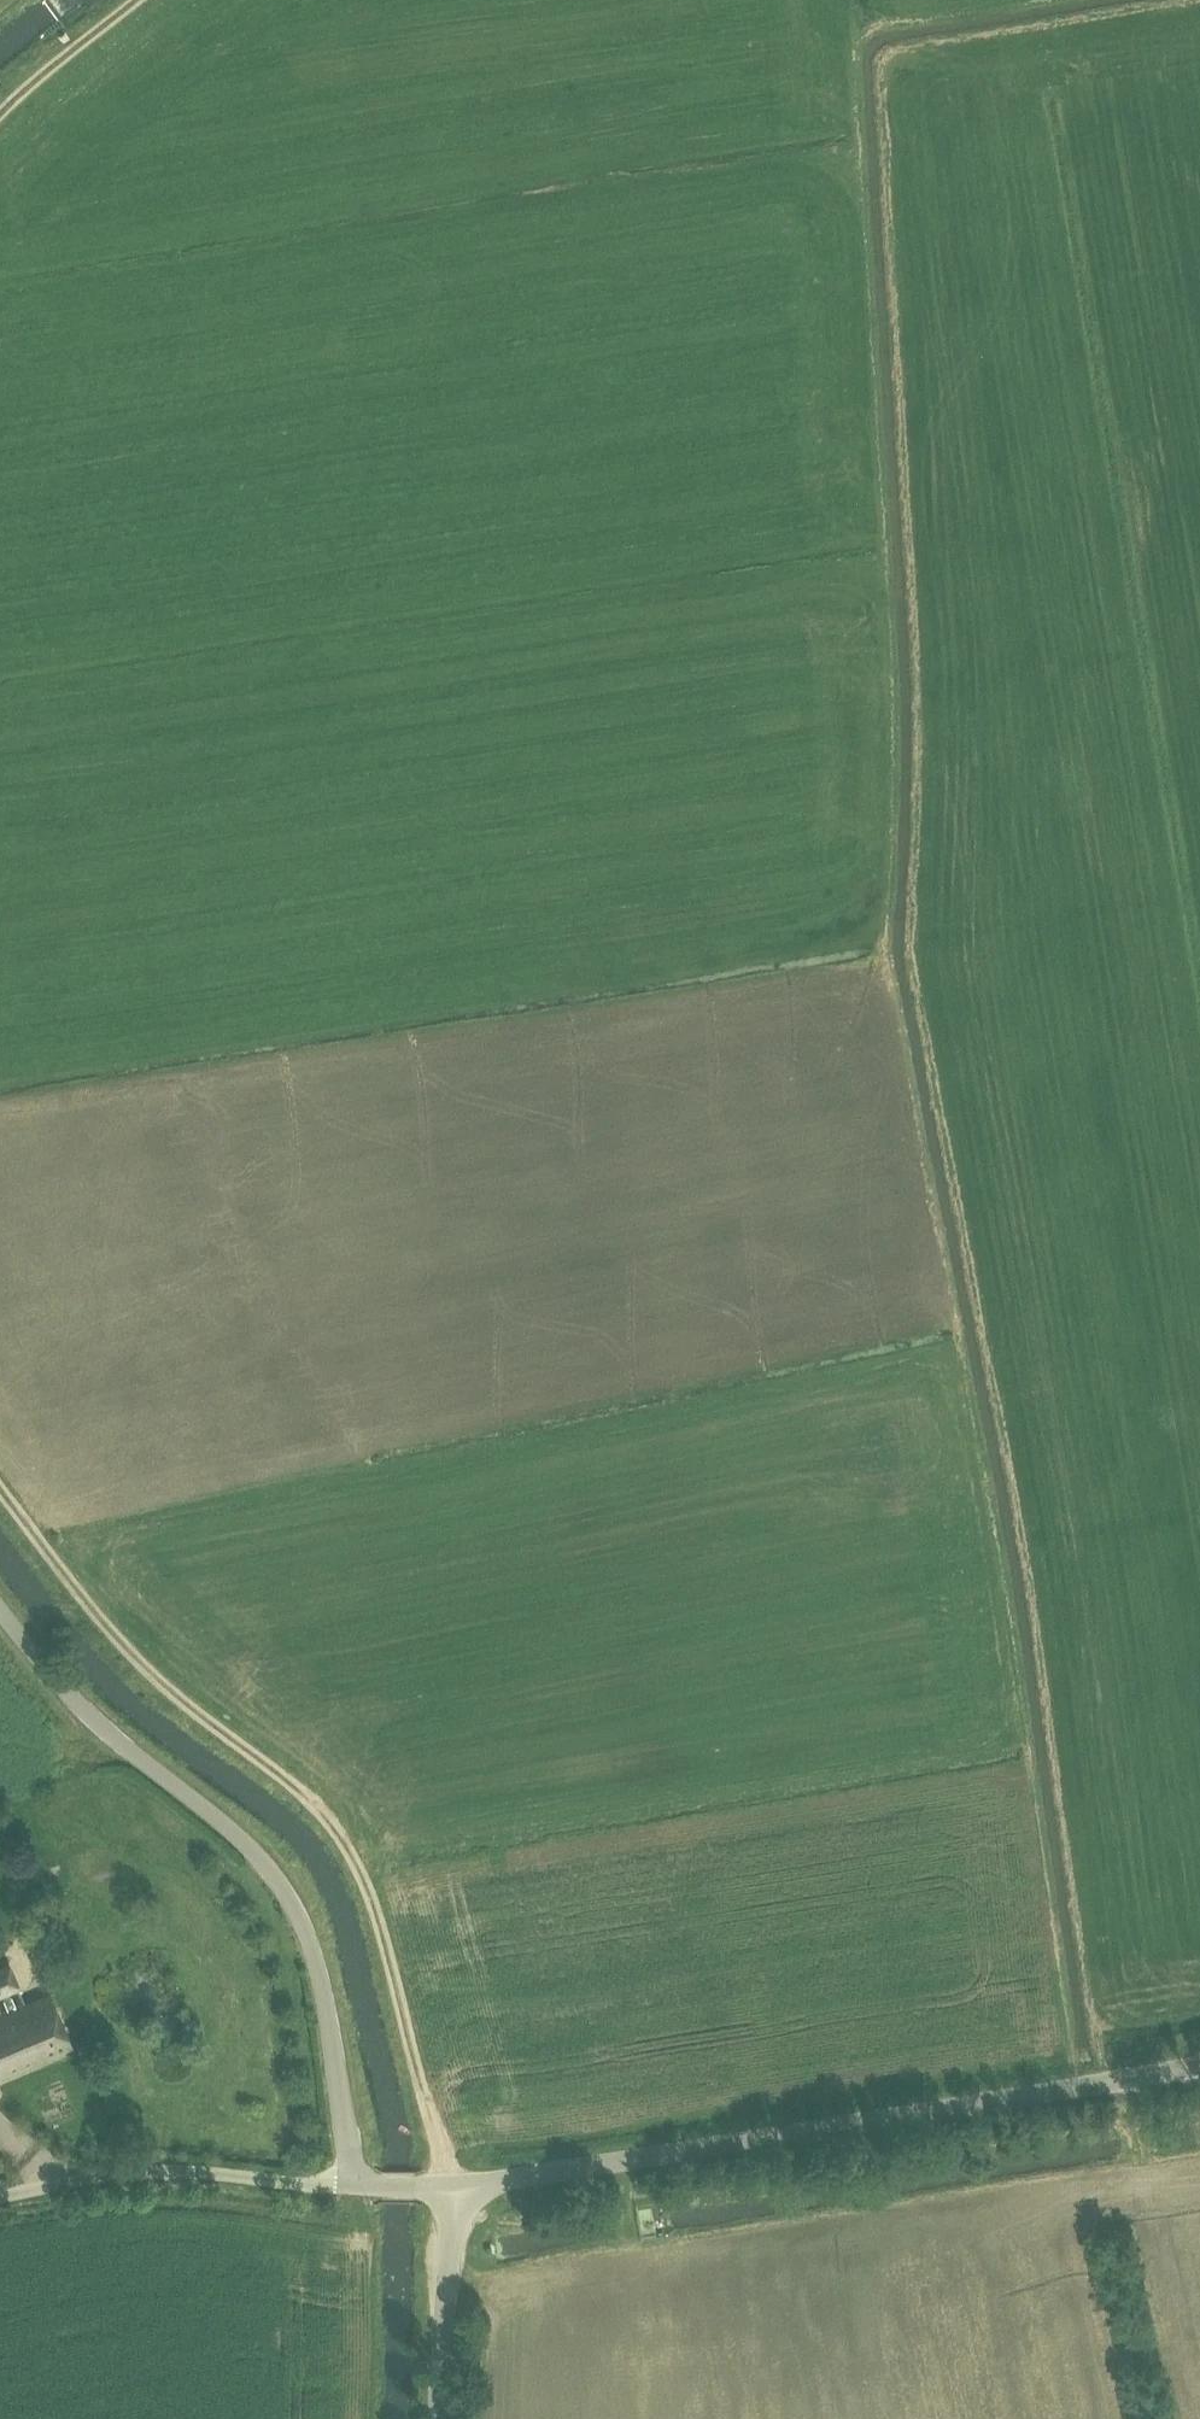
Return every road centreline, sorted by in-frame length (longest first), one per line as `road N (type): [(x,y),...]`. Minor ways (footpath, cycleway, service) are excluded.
road 1 (track): [(0,1489),(74,1593),(158,1684),(284,1781),(351,1856),(379,1930),(441,2191)]
road 2 (unclassified): [(454,2190),(1199,2067)]
road 3 (unclassified): [(354,2187),(324,1995),(294,1910),(239,1840),(117,1746),(0,1612)]
road 4 (unclassified): [(354,2187),(137,2175),(0,2201)]
road 5 (unclassified): [(438,2418),(454,2190)]
road 6 (track): [(138,0),(0,112)]

